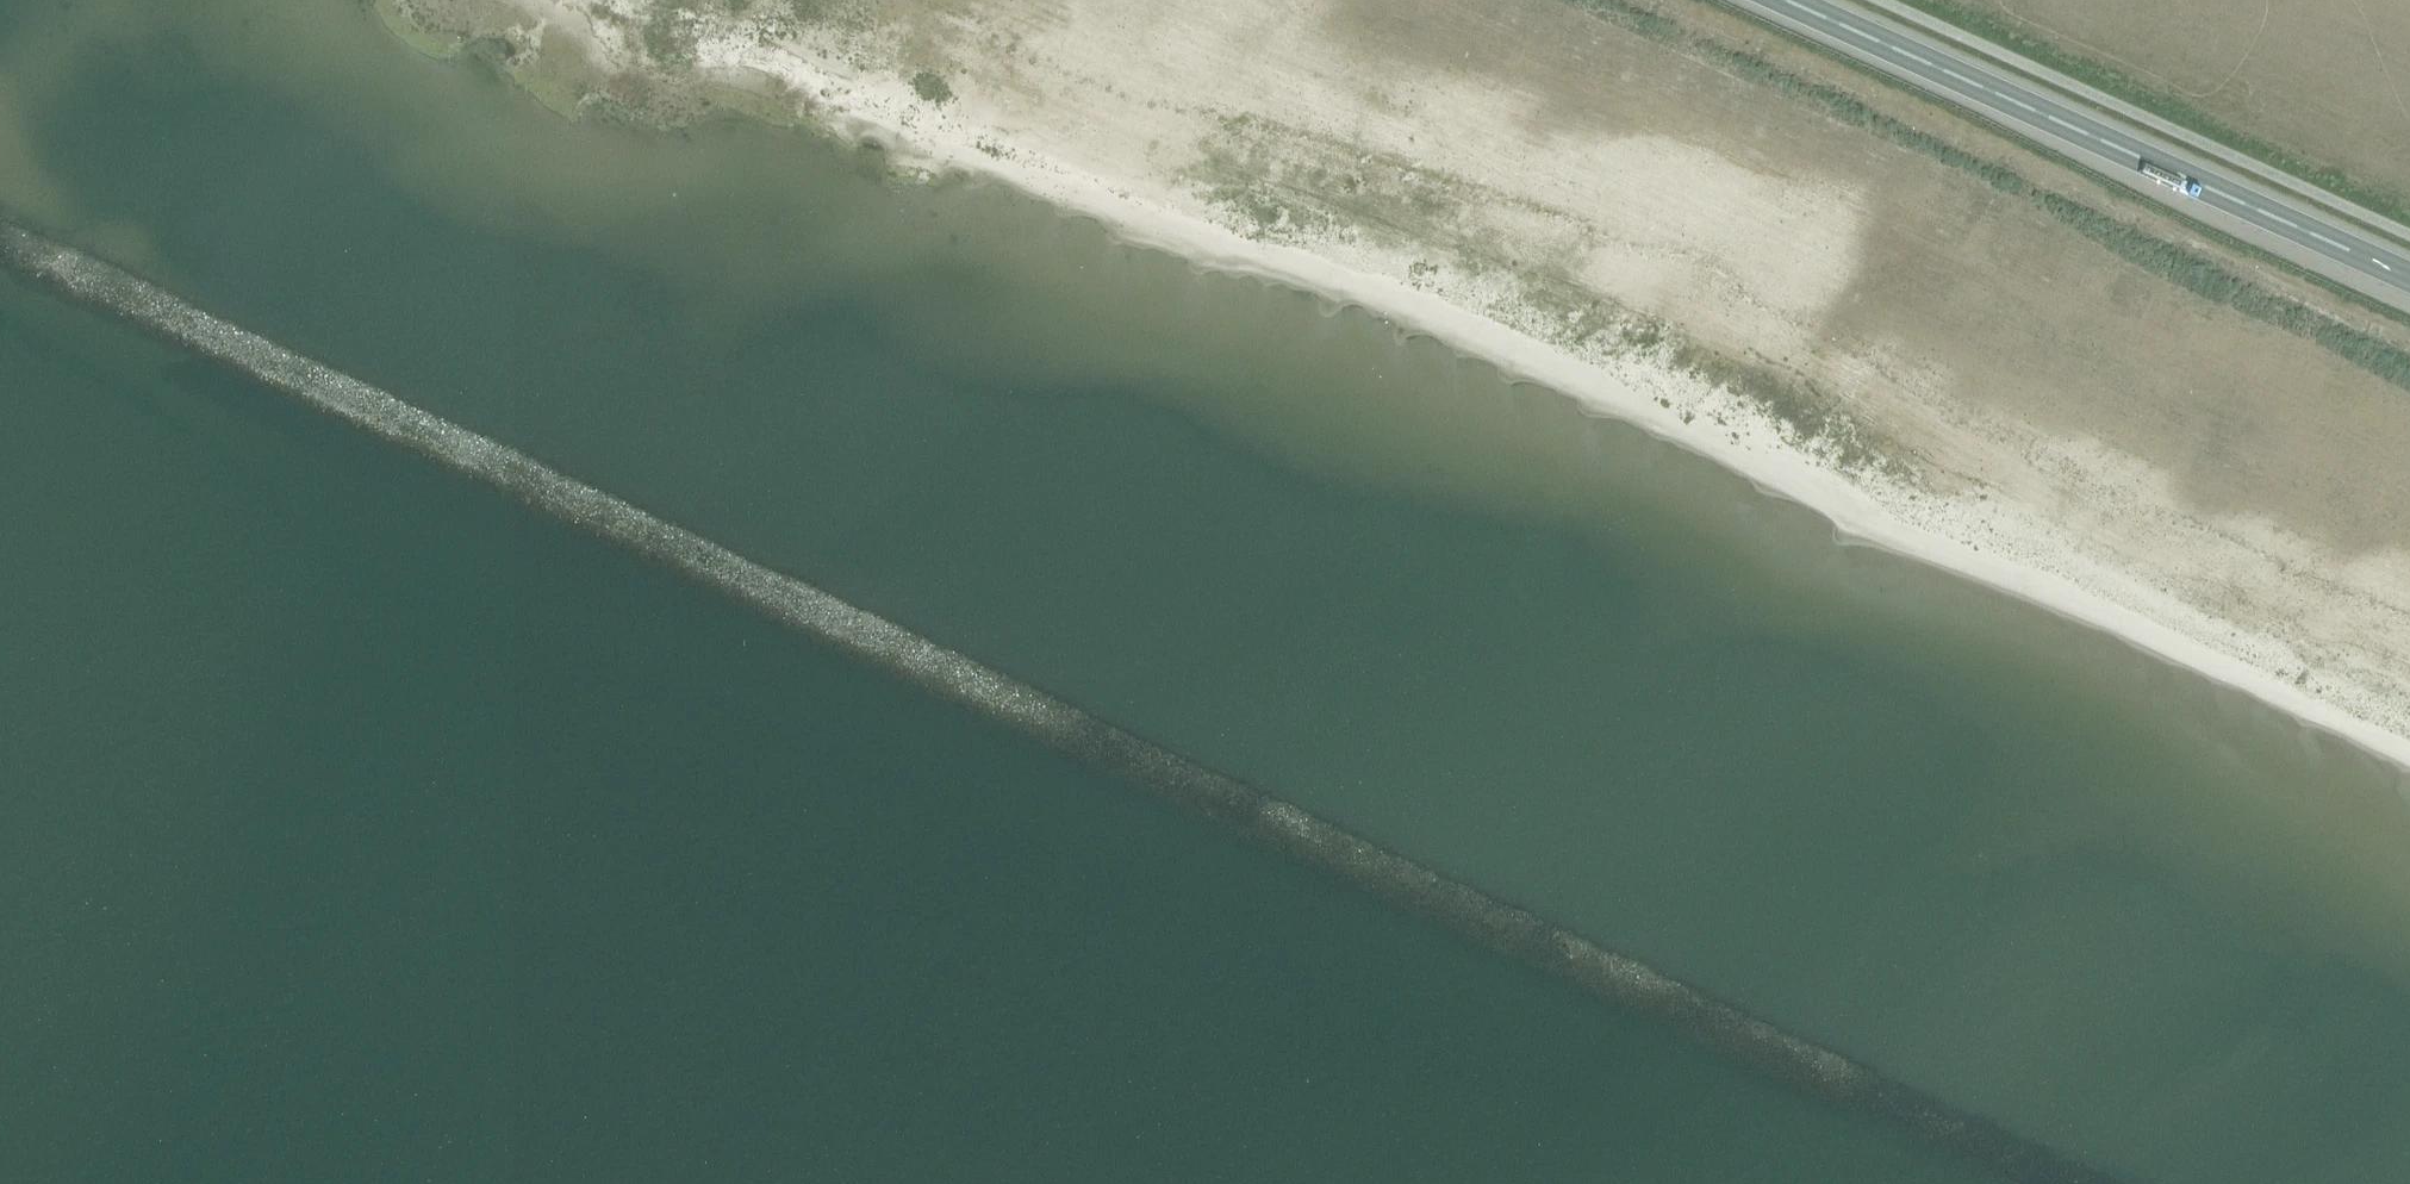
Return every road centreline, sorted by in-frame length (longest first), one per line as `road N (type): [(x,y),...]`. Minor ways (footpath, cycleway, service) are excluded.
road 1 (trunk): [(2409,273),(1791,0)]

